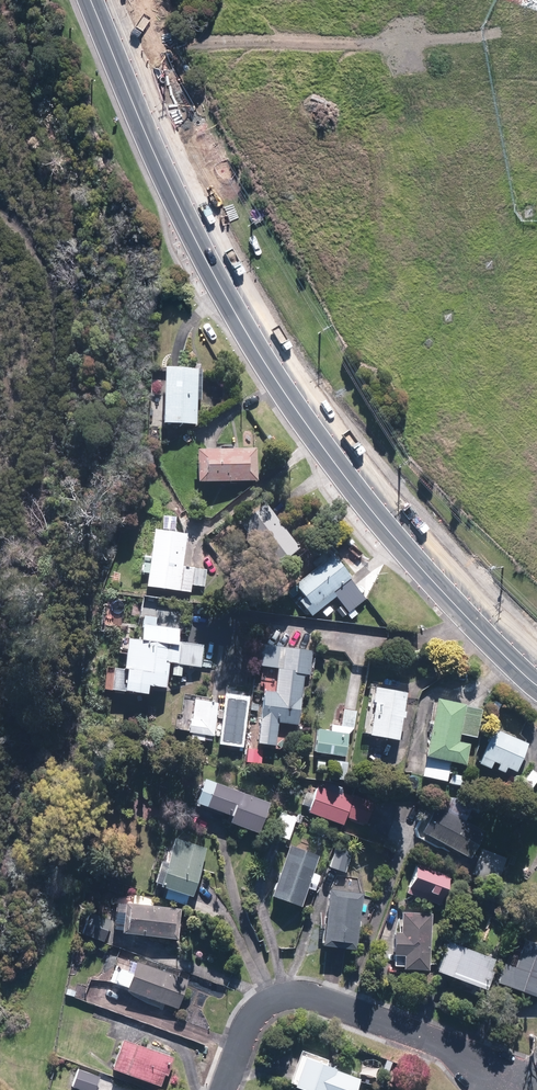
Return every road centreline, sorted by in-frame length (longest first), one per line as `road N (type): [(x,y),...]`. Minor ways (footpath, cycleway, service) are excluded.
road 1 (secondary): [(536,673),(394,523),(291,391),(195,229),(96,0)]
road 2 (track): [(113,45),(499,33)]
road 3 (residential): [(514,1088),(446,1046),(295,993),(248,1020),(223,1089)]

